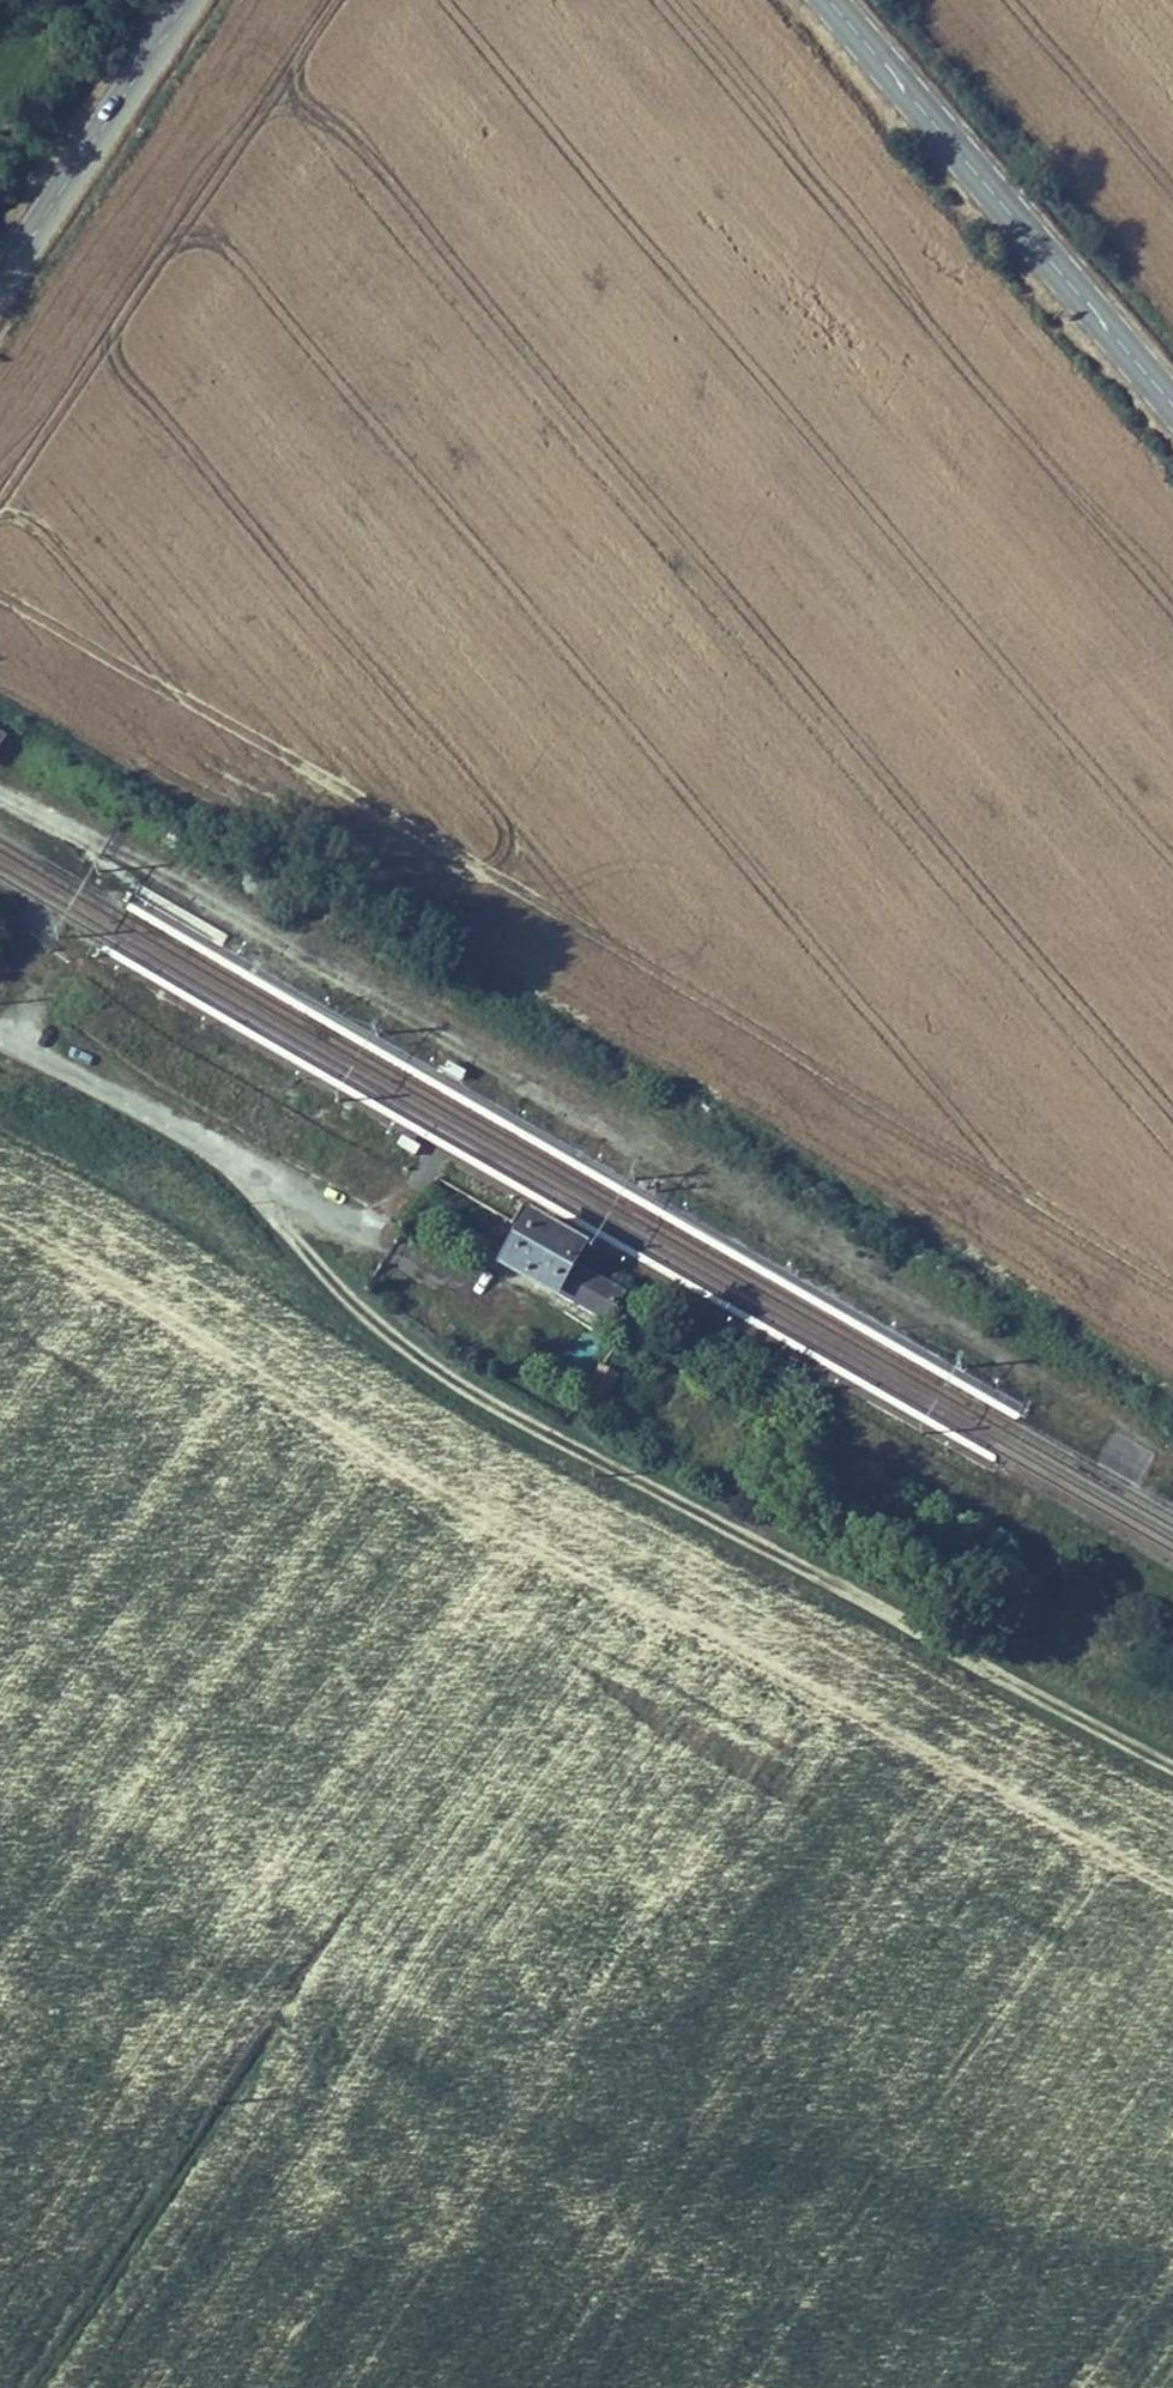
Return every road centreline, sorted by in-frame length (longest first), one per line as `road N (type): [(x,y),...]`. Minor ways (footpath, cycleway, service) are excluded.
road 1 (track): [(273,1207),(373,1322),(433,1367),(1172,1764)]
road 2 (primary): [(835,0),(1172,395)]
road 3 (tertiary): [(0,289),(187,0)]
road 4 (unclassified): [(0,1034),(179,1127),(243,1171),(273,1207)]

